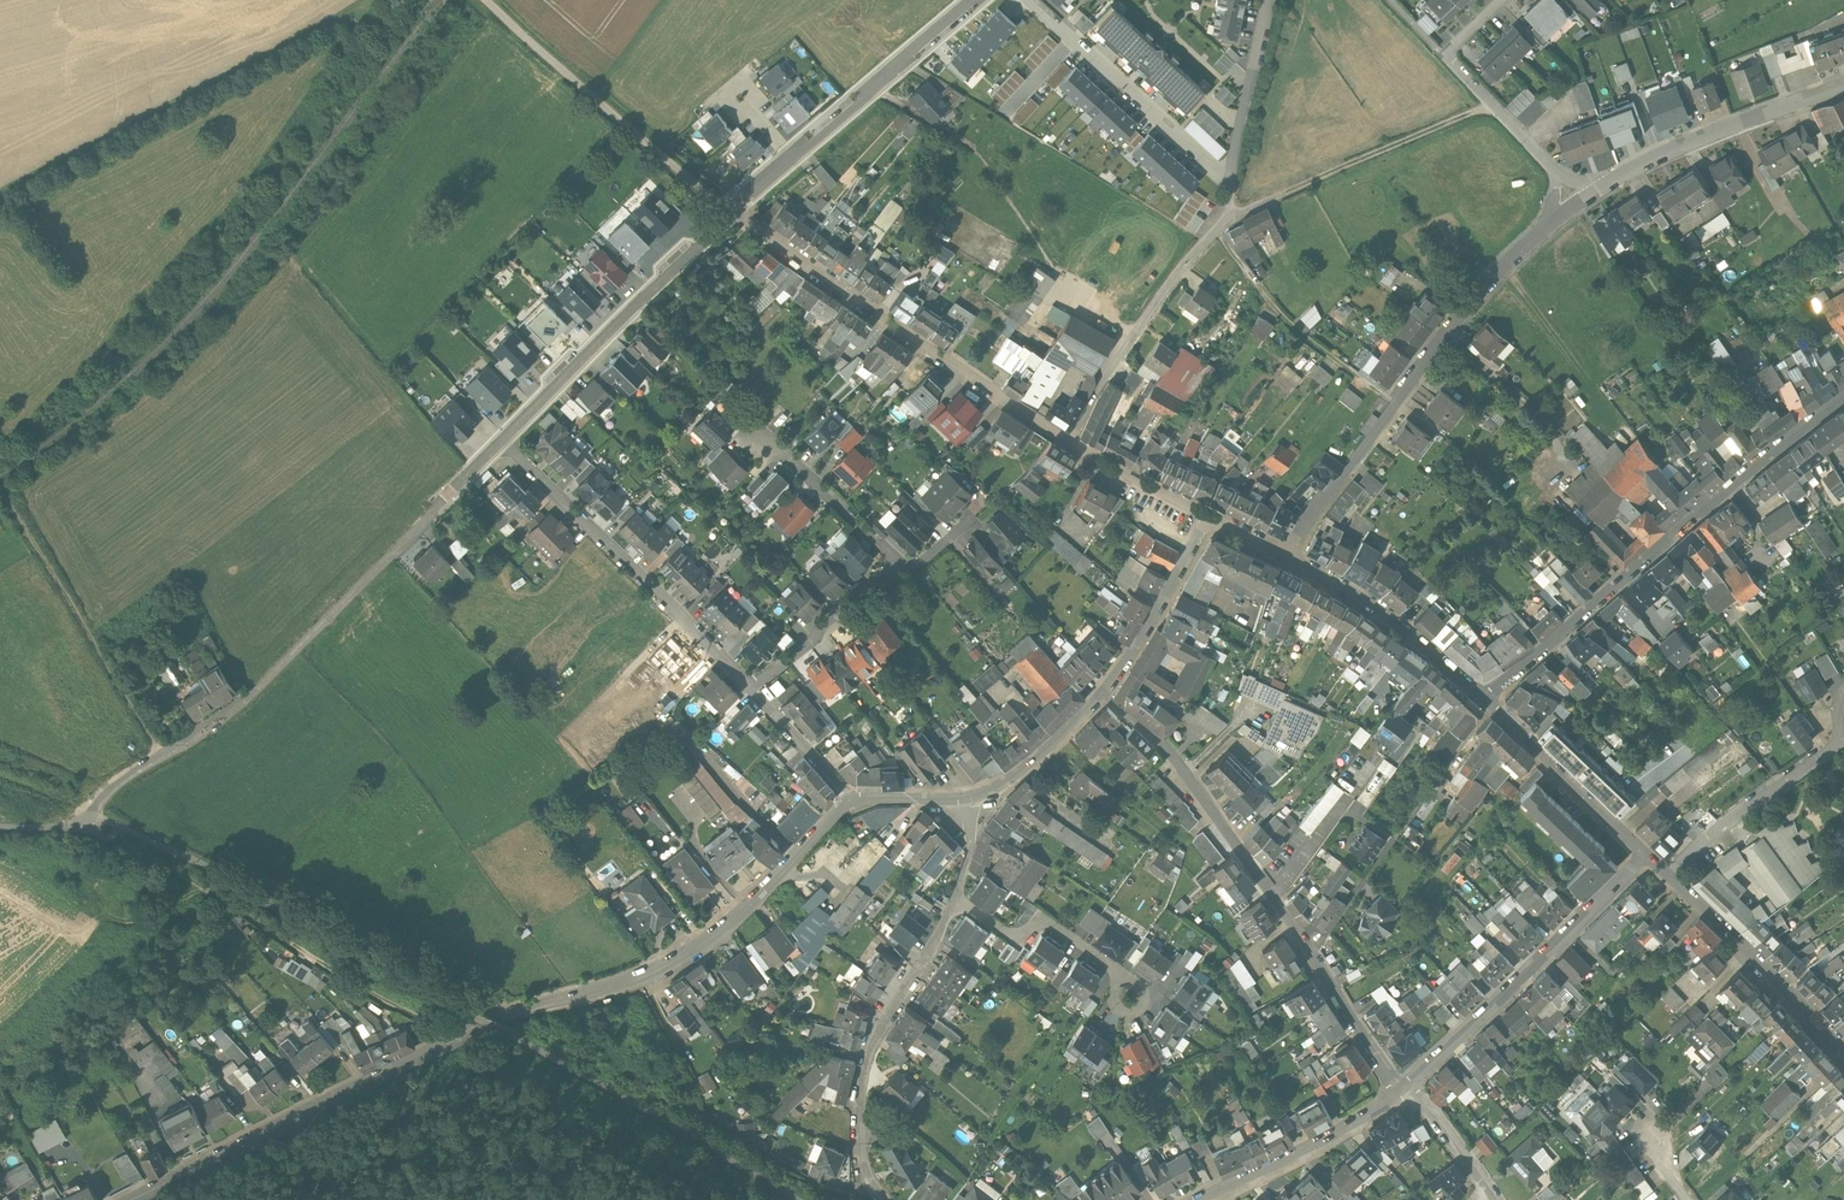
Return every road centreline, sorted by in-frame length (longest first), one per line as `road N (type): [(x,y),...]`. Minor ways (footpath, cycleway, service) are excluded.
road 1 (residential): [(851,802),(730,926),(674,968),(610,999),(493,1037),(142,1199)]
road 2 (residential): [(1486,700),(1760,460),(1843,399)]
road 3 (residential): [(1289,556),(1475,298),(1577,196)]
road 4 (track): [(90,816),(102,838),(258,918),(464,1050)]
road 5 (residential): [(736,216),(1070,442)]
road 6 (residential): [(242,703),(504,442)]
road 7 (residential): [(504,442),(749,689)]
road 8 (residential): [(1100,697),(1154,736),(1187,775),(1311,957)]
road 9 (residential): [(1405,1089),(1645,855)]
road 10 (track): [(487,0),(736,216)]
road 11 (residential): [(955,899),(868,1062),(862,1153),(876,1199)]
road 12 (residential): [(504,442),(736,216)]
road 13 (track): [(160,758),(0,490)]
road 14 (residential): [(1311,957),(1491,705)]
road 15 (residential): [(1577,196),(1724,129),(1843,87)]
road 16 (residential): [(1030,0),(1212,168),(1232,174)]
road 17 (residential): [(1070,442),(1105,377),(1222,222)]
road 18 (track): [(1397,404),(1281,317),(1215,228)]
road 19 (residential): [(1668,877),(1843,1057)]
road 20 (residential): [(1289,556),(1409,632),(1486,700)]
road 21 (residential): [(1204,1199),(1311,1149),(1405,1089)]
road 22 (residential): [(1668,877),(1843,738)]
road 23 (track): [(1286,190),(1490,106)]
road 24 (residential): [(1491,705),(1645,855)]
road 25 (residential): [(1209,515),(1151,624),(1100,697)]
road 26 (residential): [(749,689),(898,563)]
road 27 (residential): [(1577,196),(1443,57)]
road 28 (residential): [(898,563),(780,450),(756,441)]
road 29 (residential): [(955,899),(1010,935),(1050,922),(1114,969)]
road 30 (residential): [(1232,174),(1269,0)]
road 31 (residential): [(1100,697),(1027,768),(968,801)]
road 32 (residential): [(1311,957),(1405,1089)]
road 33 (residential): [(1070,442),(1209,515)]
road 34 (residential): [(797,163),(901,74)]
road 35 (residential): [(763,705),(851,802)]
road 36 (residential): [(1486,1190),(1405,1089)]

